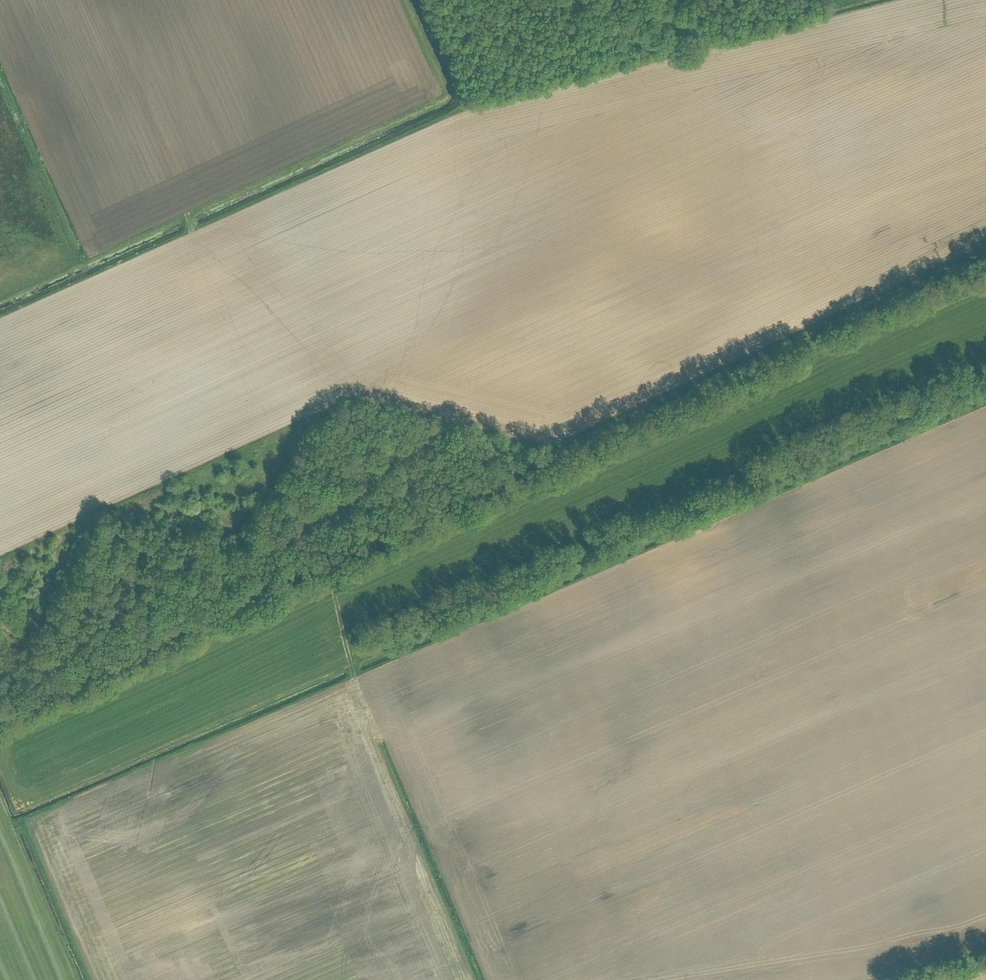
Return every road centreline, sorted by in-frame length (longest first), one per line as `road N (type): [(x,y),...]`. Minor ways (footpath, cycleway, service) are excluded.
road 1 (track): [(0,802),(75,979)]

